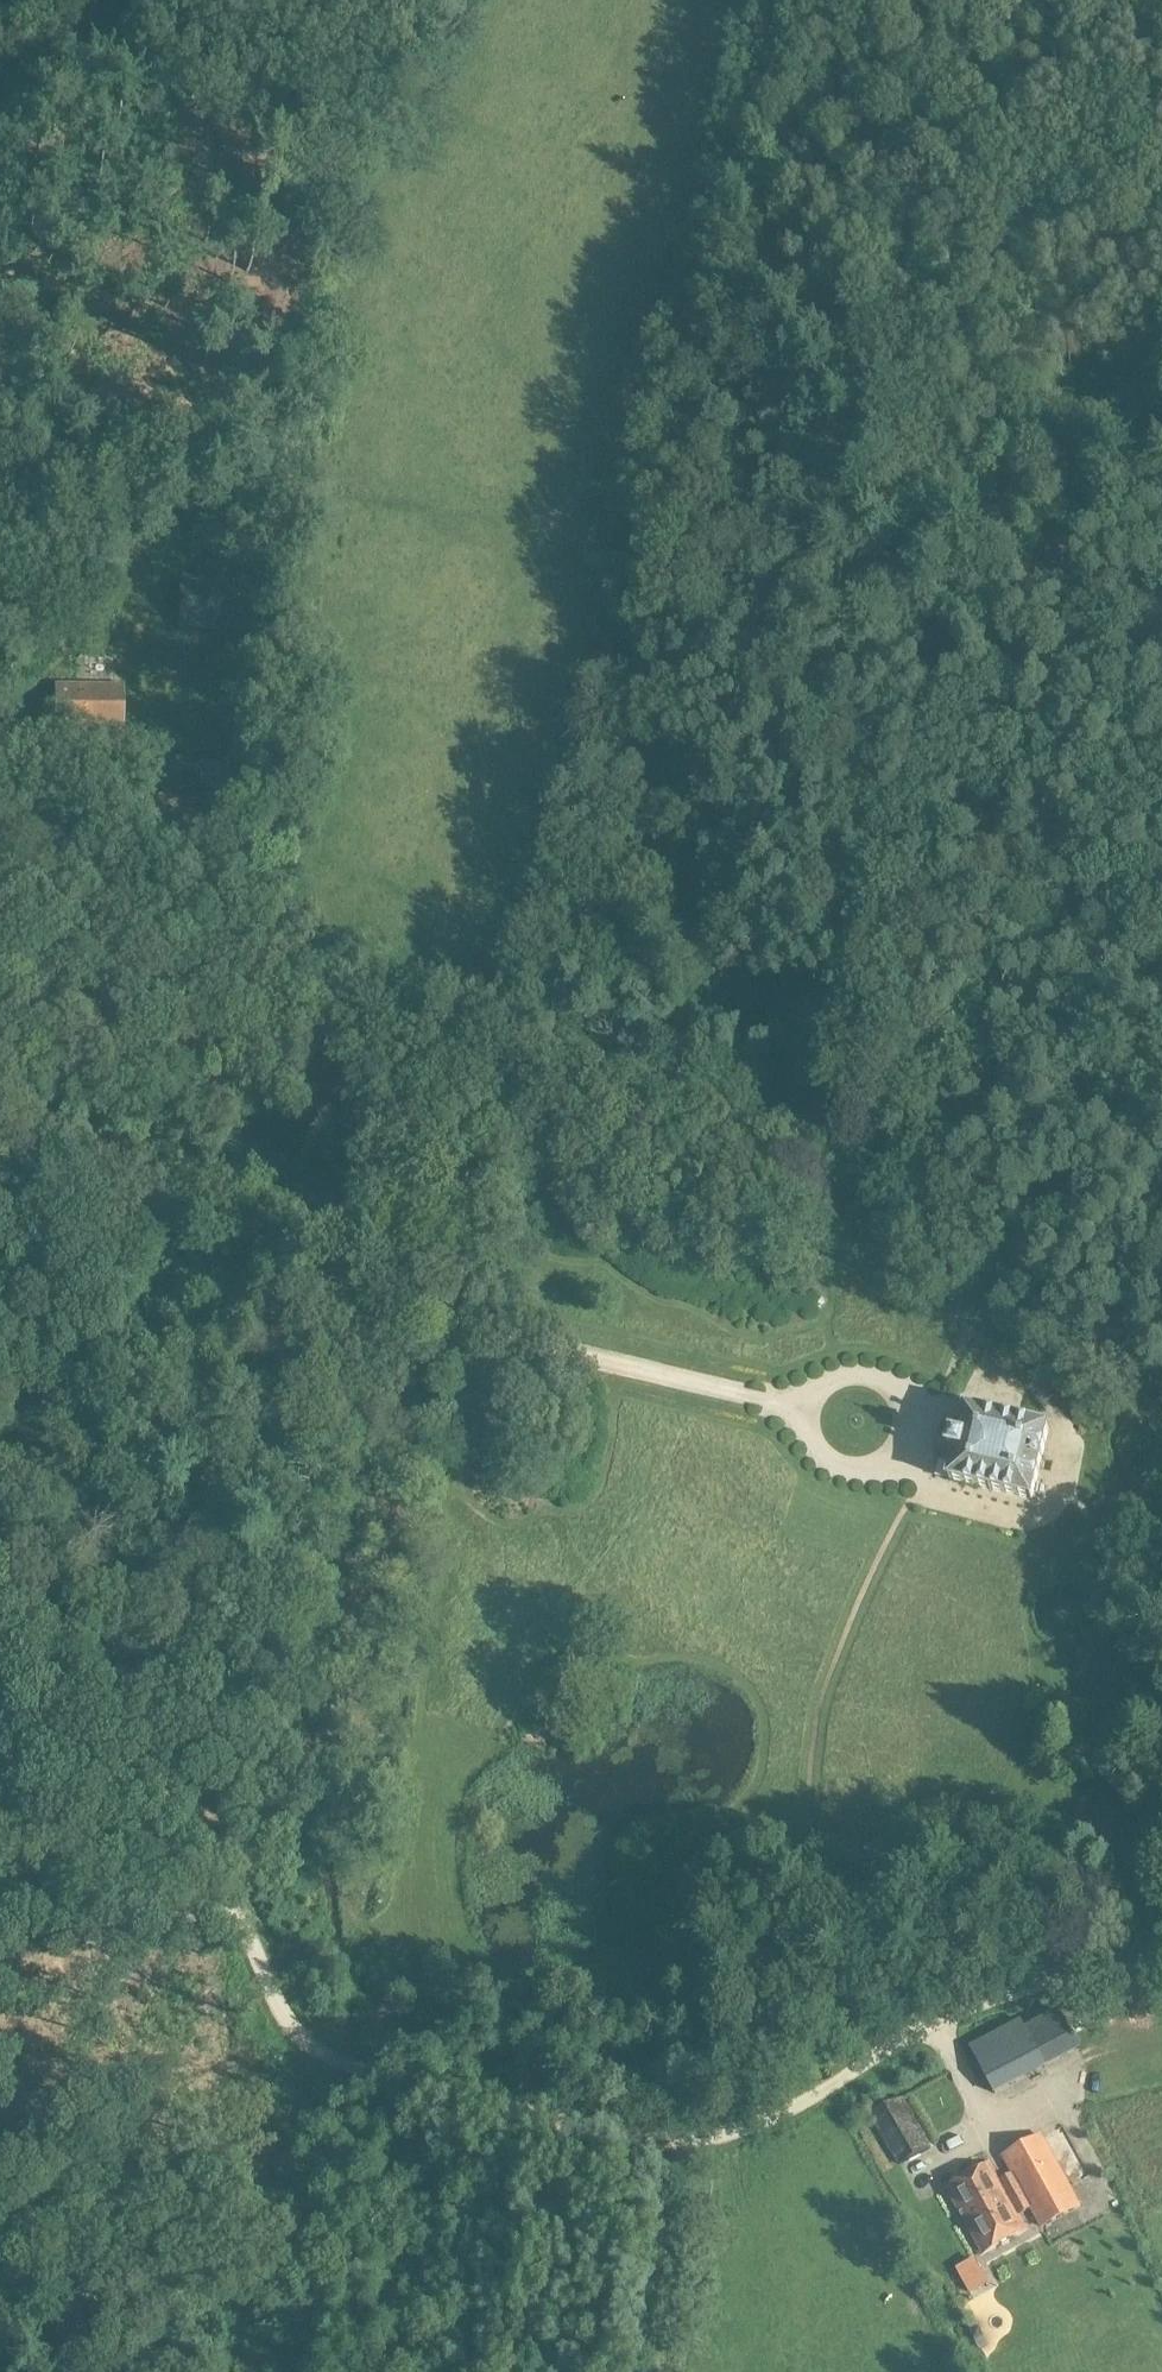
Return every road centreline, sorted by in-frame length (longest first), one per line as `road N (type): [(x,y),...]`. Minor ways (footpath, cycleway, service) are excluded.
road 1 (track): [(724,2157),(720,2136),(659,2143),(329,2059),(306,2042),(242,1920),(220,1899),(0,1889)]
road 2 (track): [(1161,1958),(1034,1983),(959,2011),(890,2044),(836,2082),(720,2136)]
road 3 (track): [(424,1319),(0,1221)]

